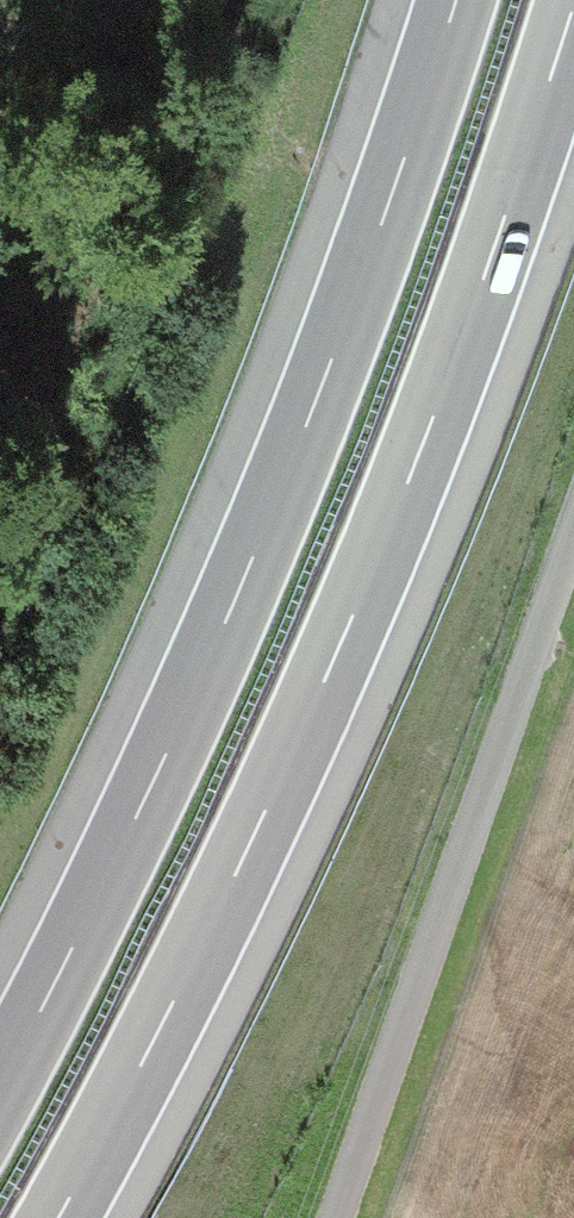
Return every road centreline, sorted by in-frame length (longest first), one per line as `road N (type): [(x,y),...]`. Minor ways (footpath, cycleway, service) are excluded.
road 1 (motorway): [(59,1217),(152,1043),(332,666),(492,256),(573,5)]
road 2 (motorway): [(456,0),(270,519),(165,757),(0,1086)]
road 3 (track): [(342,1217),(573,604)]

